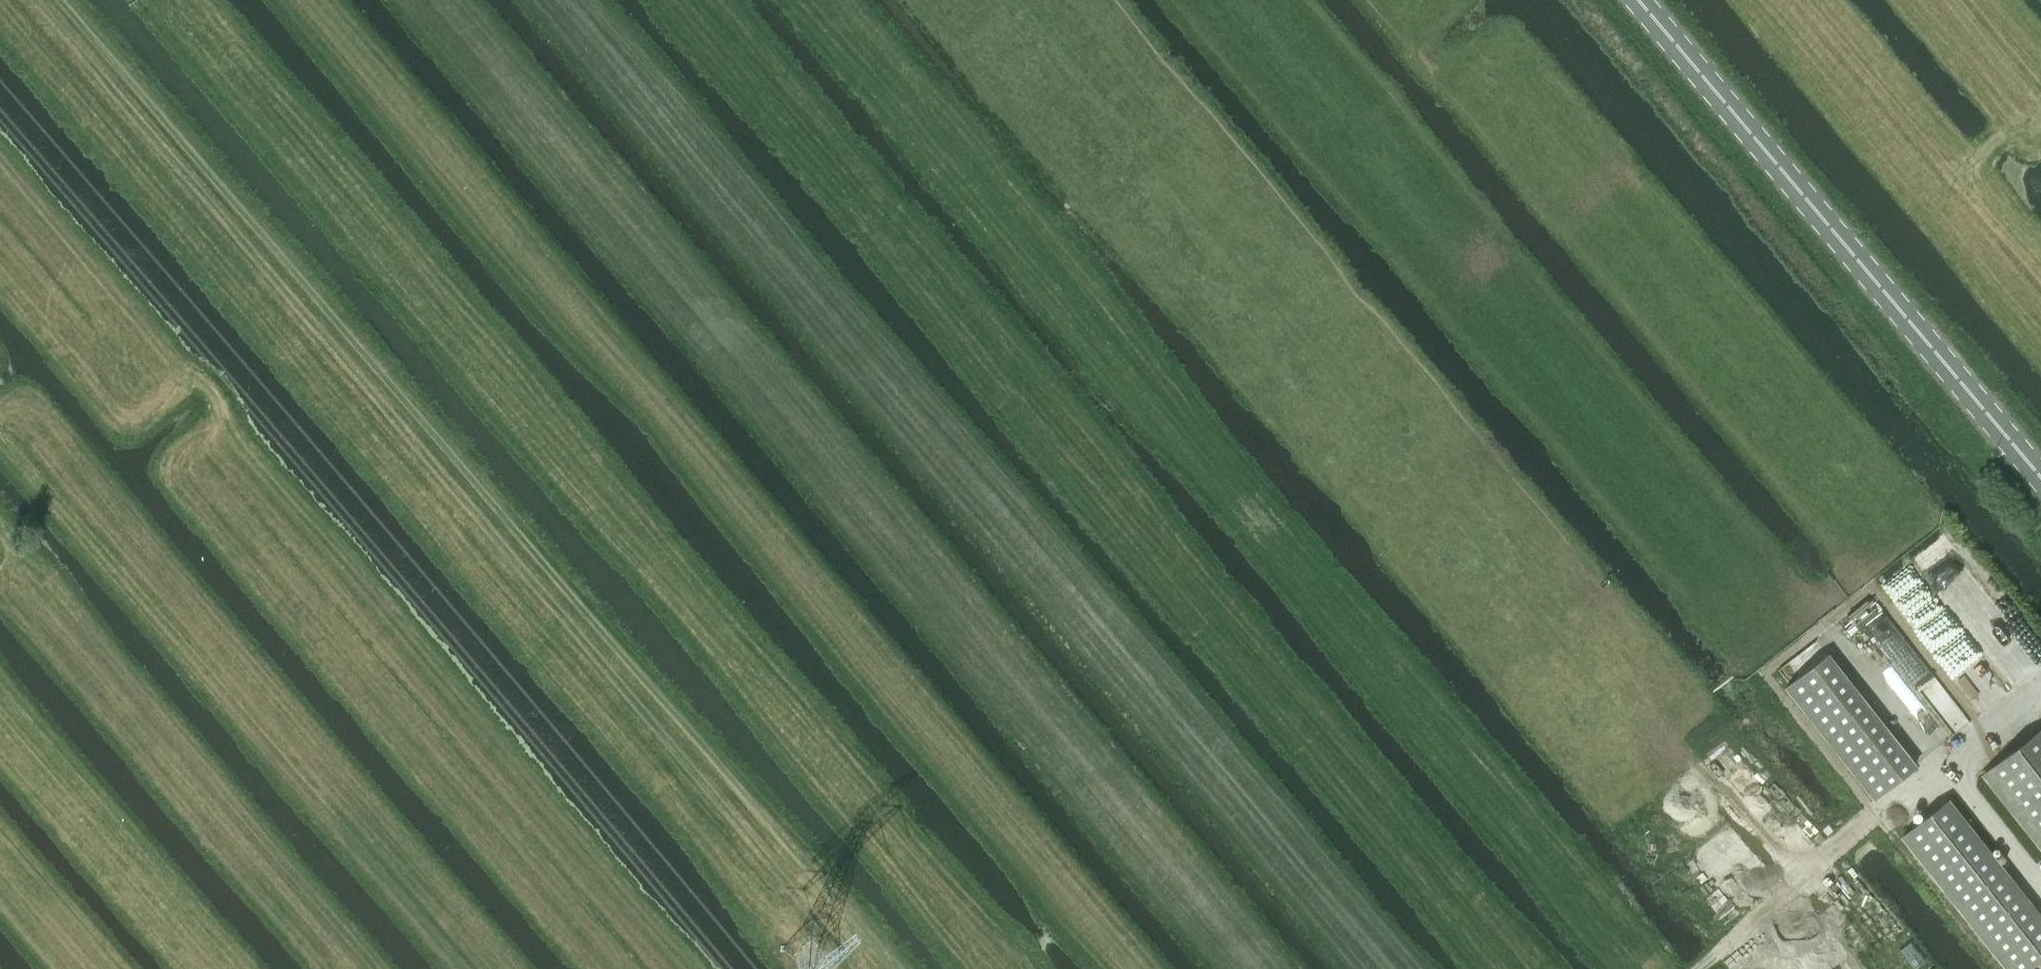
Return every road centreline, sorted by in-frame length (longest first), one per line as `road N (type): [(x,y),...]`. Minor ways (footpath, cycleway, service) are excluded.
road 1 (secondary): [(2040,479),(1639,0)]
road 2 (track): [(1689,968),(1873,811)]

